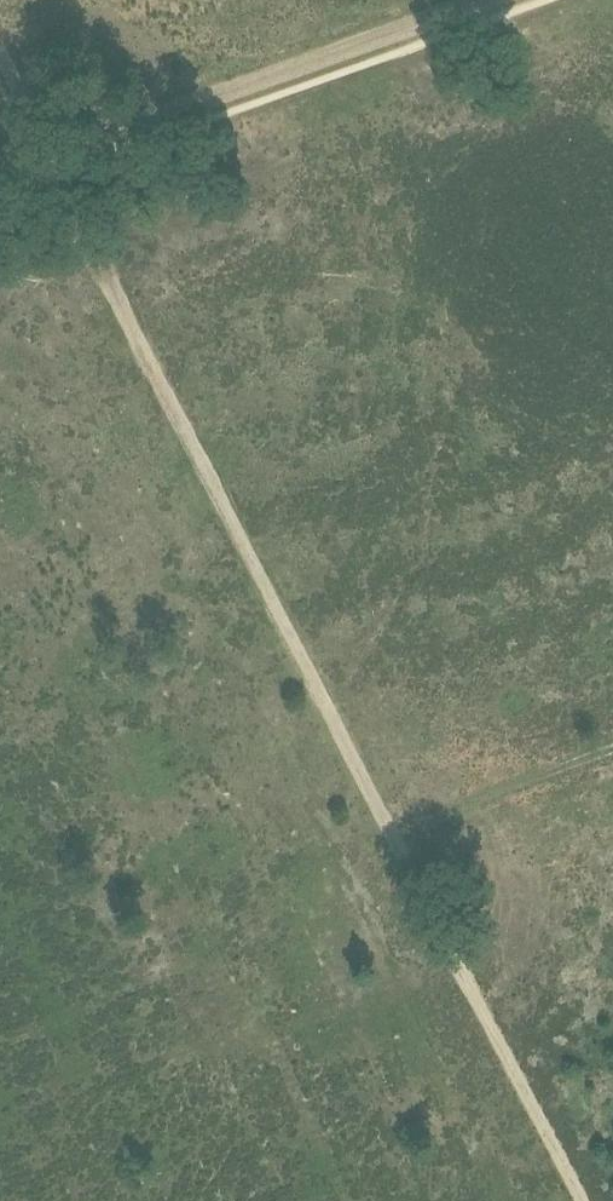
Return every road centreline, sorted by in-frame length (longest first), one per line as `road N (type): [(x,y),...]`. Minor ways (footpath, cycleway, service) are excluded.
road 1 (track): [(581,1200),(56,171),(0,44)]
road 2 (track): [(0,172),(487,0)]
road 3 (track): [(396,839),(612,744)]

